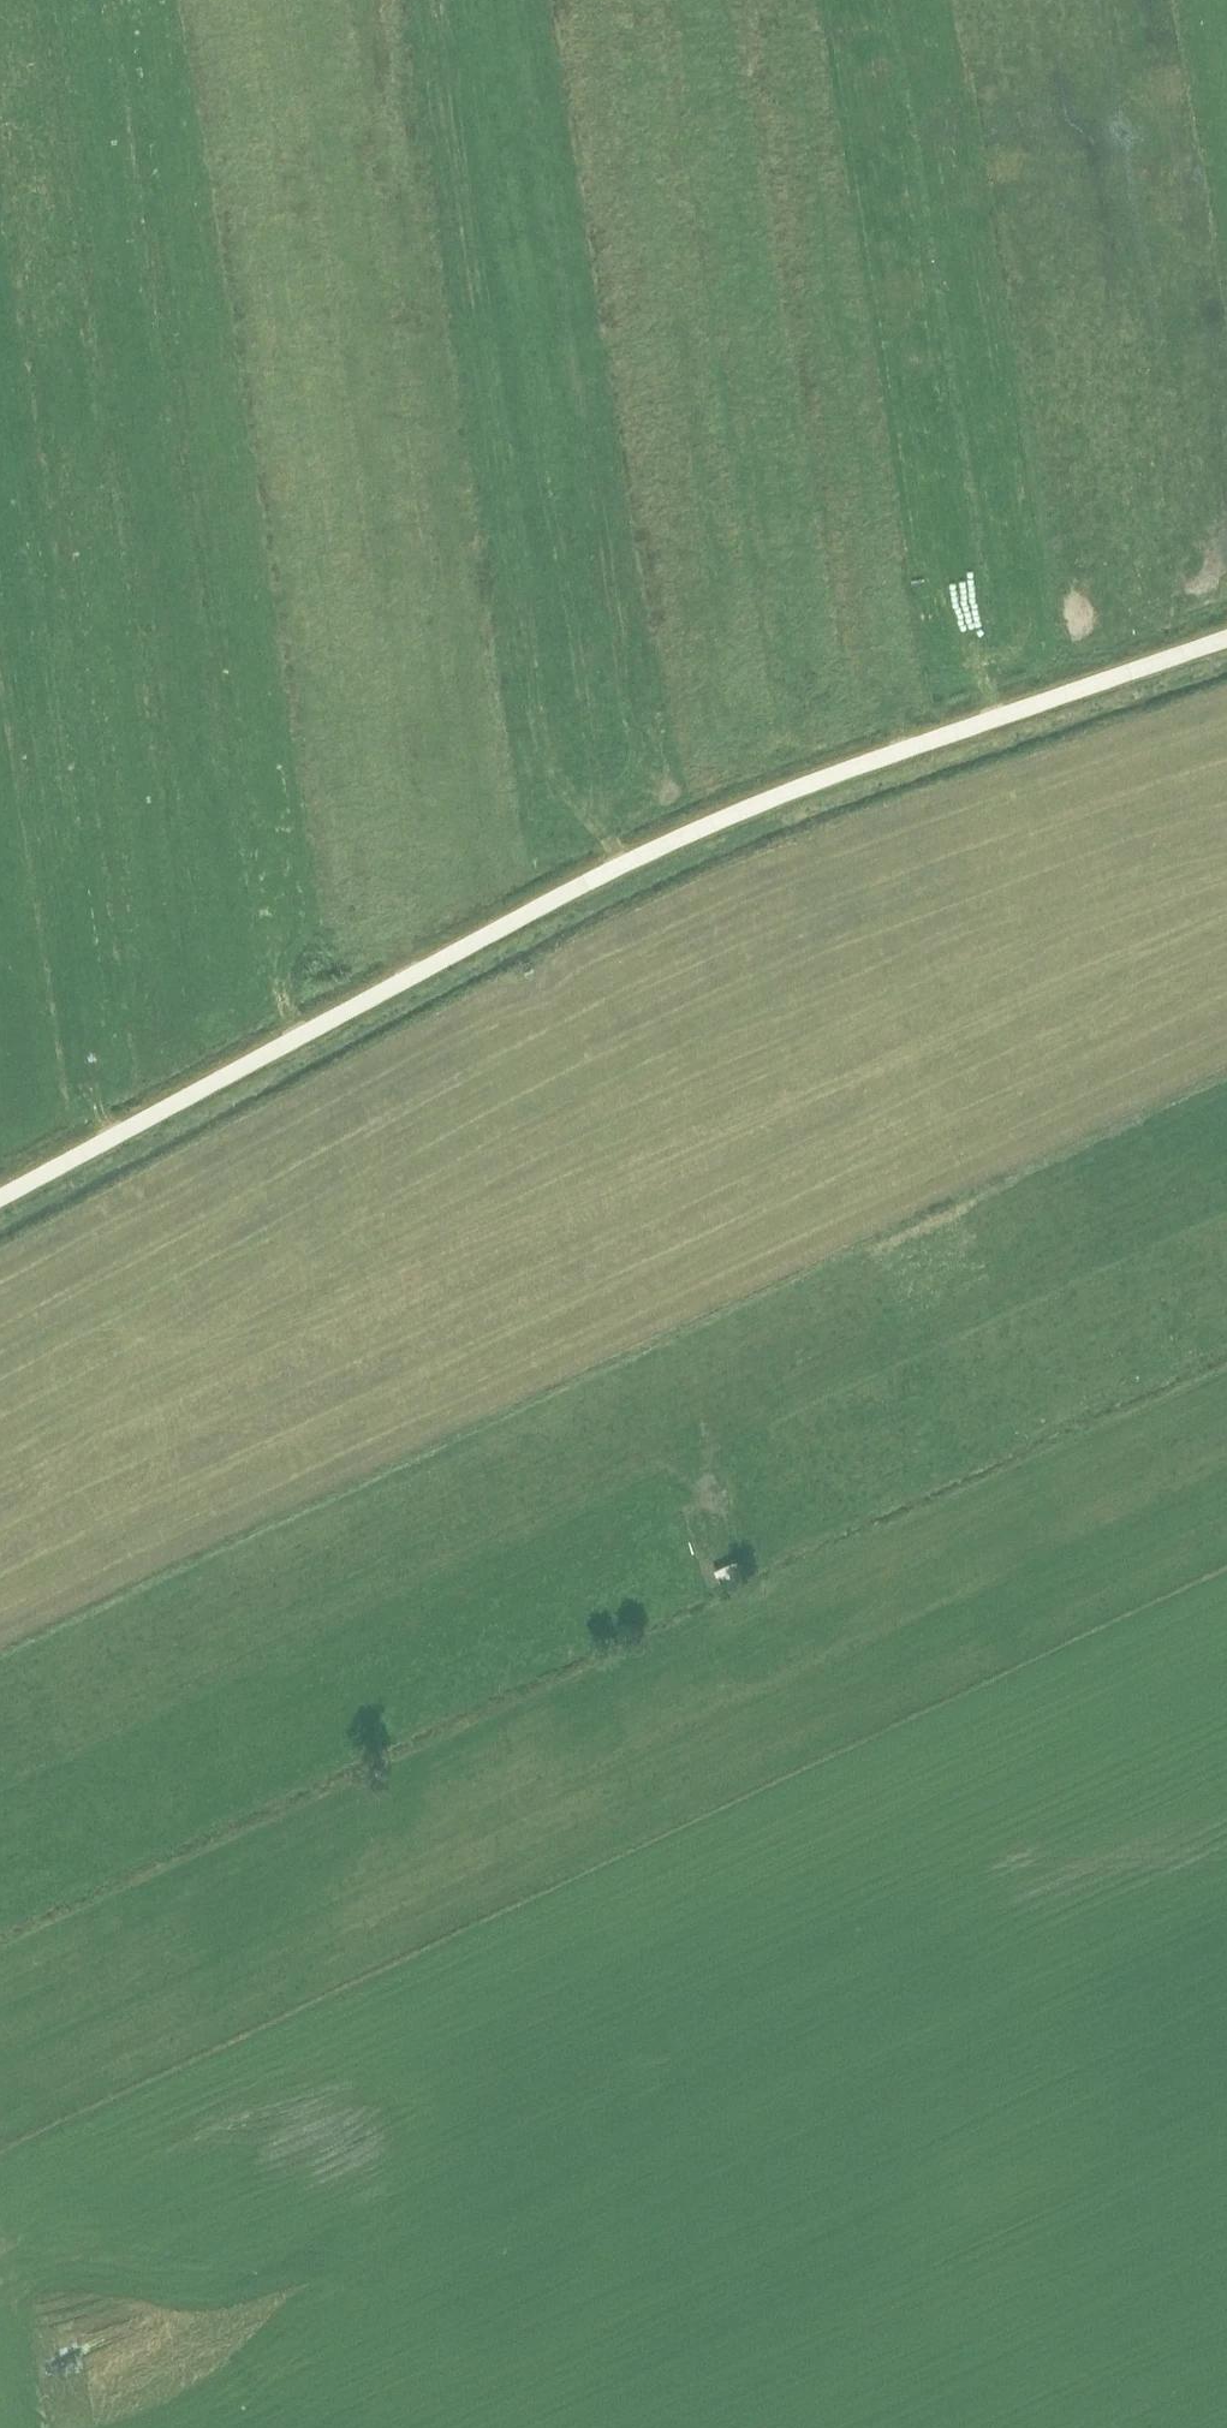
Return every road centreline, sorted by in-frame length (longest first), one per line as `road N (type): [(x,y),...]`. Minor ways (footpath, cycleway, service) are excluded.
road 1 (unclassified): [(0,1197),(623,862),(881,756),(1226,638)]

